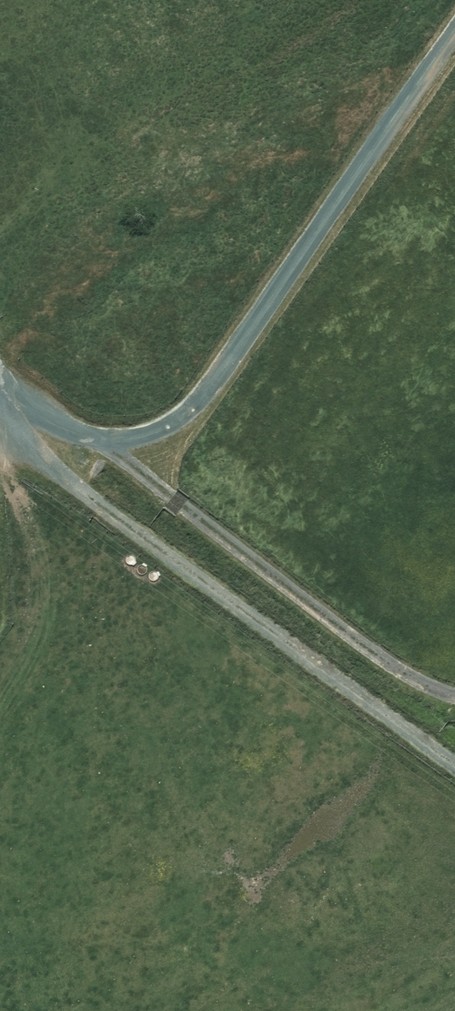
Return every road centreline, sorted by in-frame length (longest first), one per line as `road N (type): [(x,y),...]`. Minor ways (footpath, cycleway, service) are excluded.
road 1 (track): [(454,33),(199,395),(171,420),(138,436),(101,437),(55,416),(0,375)]
road 2 (track): [(0,391),(22,431),(454,753)]
road 3 (track): [(0,444),(35,585),(0,701)]

